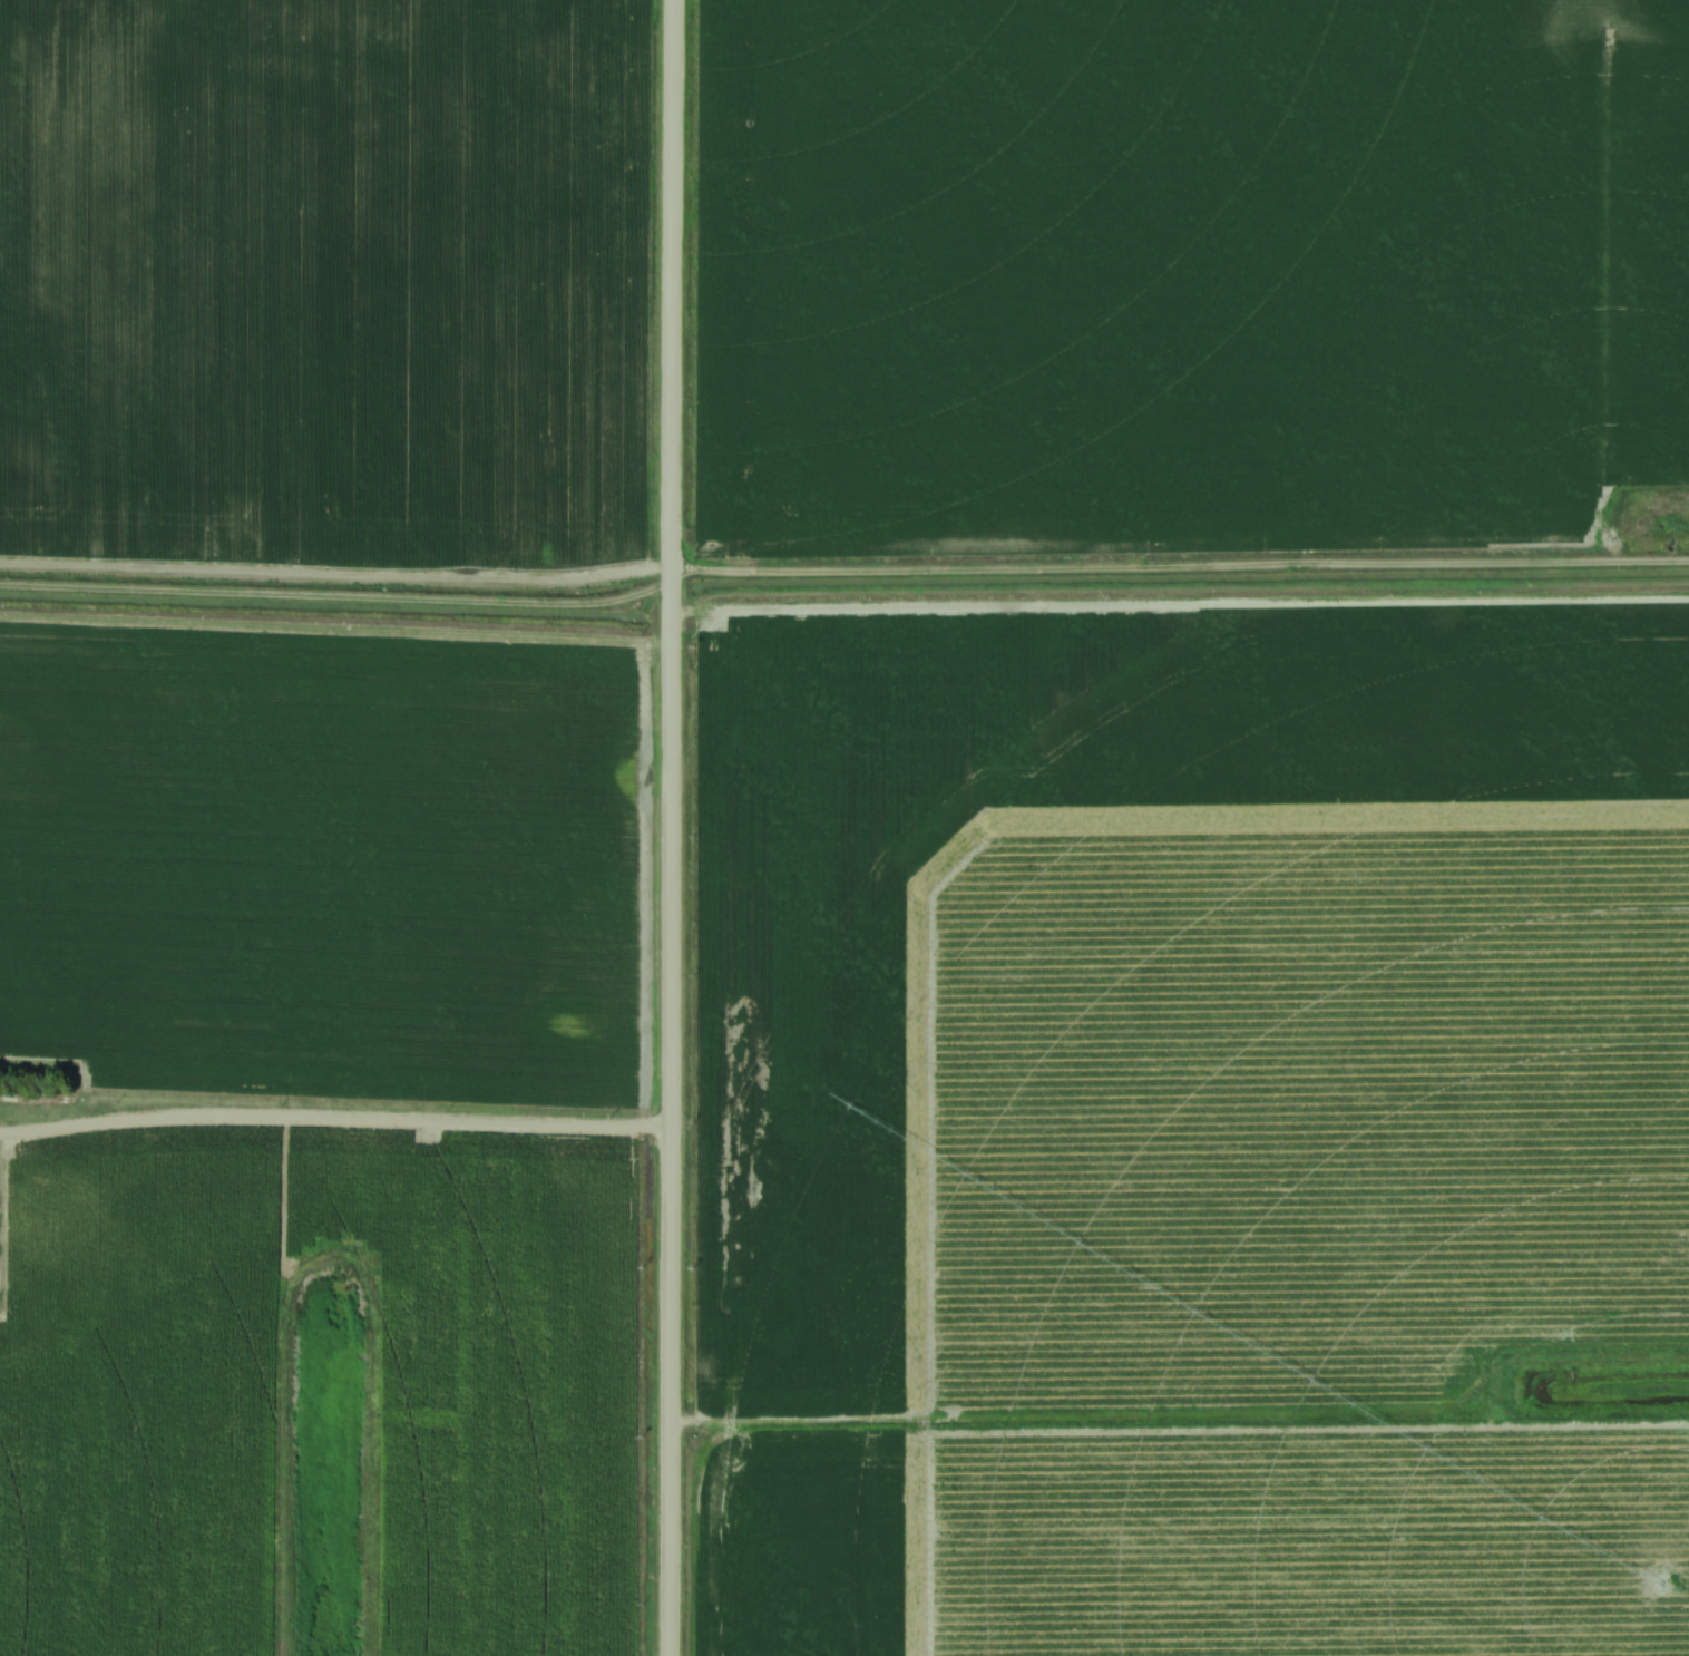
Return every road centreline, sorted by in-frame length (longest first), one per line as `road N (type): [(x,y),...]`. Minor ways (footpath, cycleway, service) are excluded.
road 1 (residential): [(661,1655),(661,576),(671,0)]

